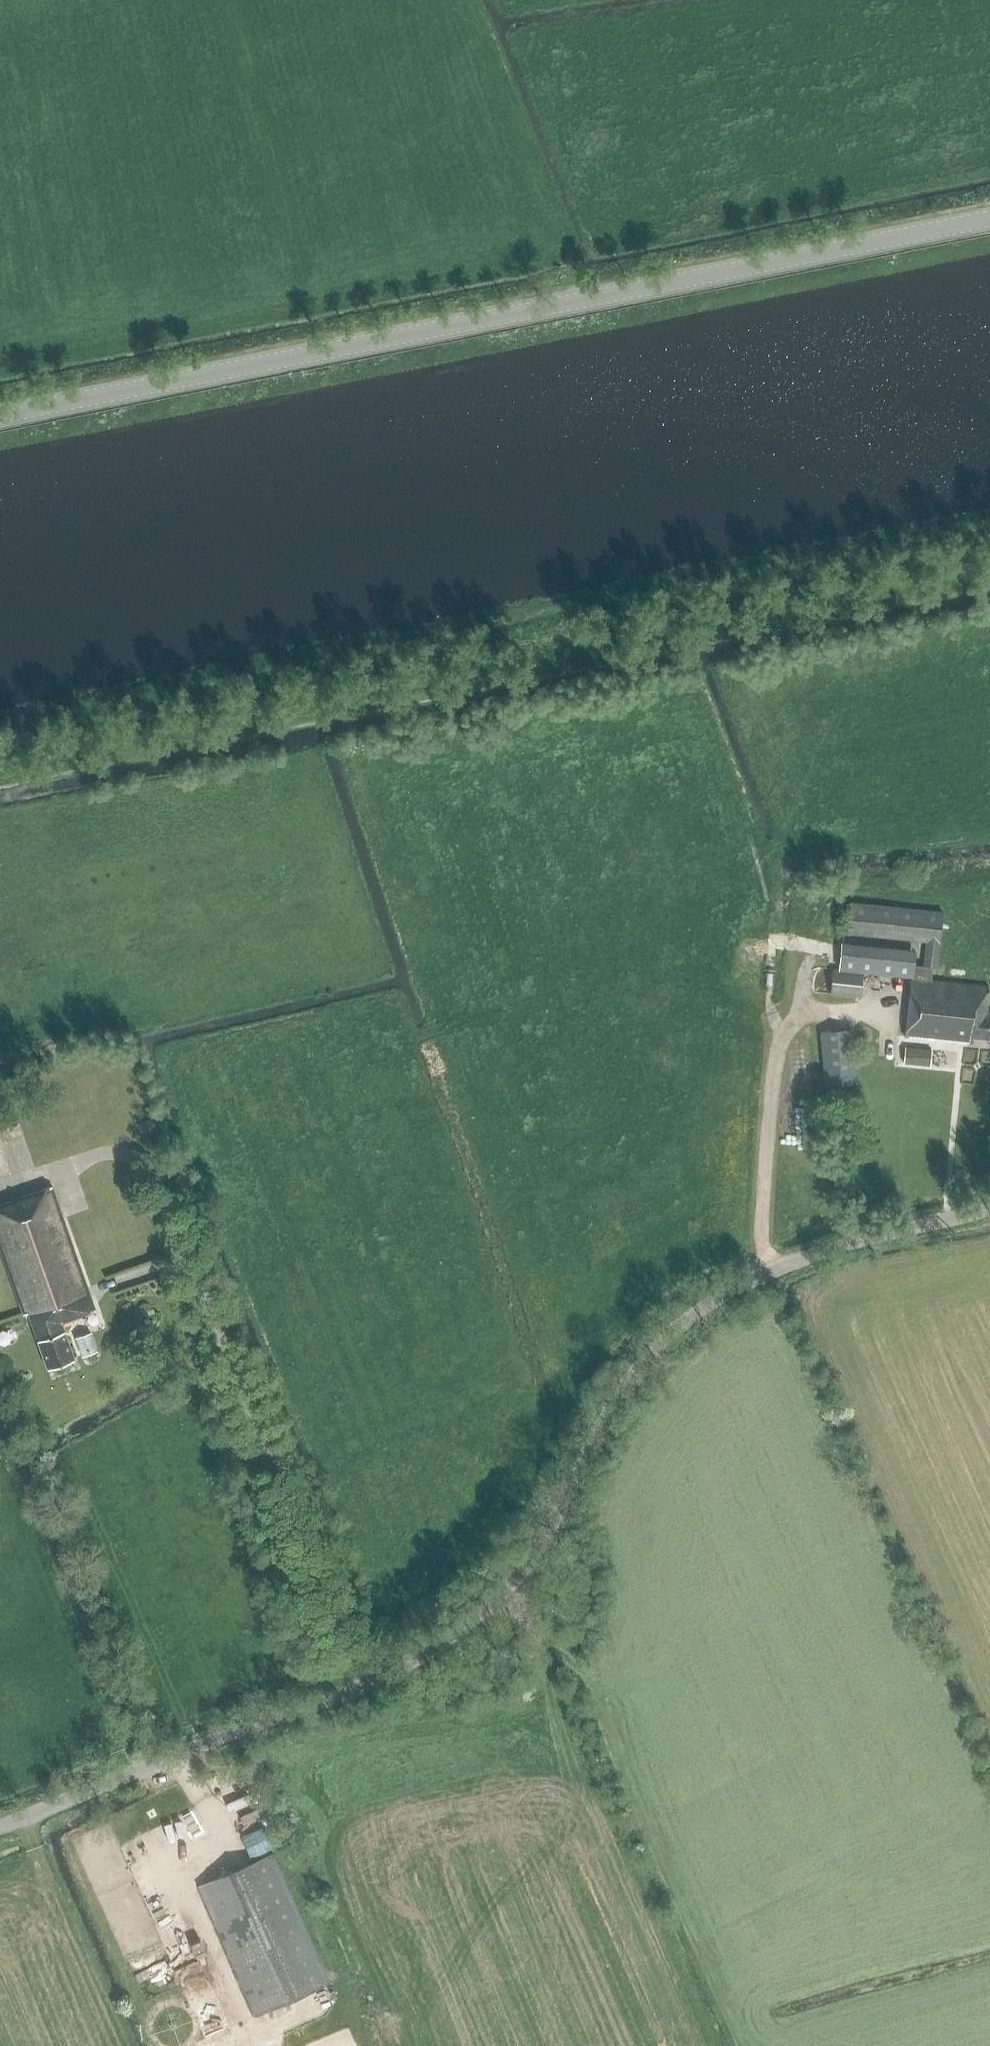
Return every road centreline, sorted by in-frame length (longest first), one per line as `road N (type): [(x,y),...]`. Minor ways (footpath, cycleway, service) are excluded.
road 1 (unclassified): [(0,1826),(356,1688),(434,1649),(516,1576),(619,1393),(681,1324),(775,1268),(989,1207)]
road 2 (tertiary): [(0,408),(989,224)]

